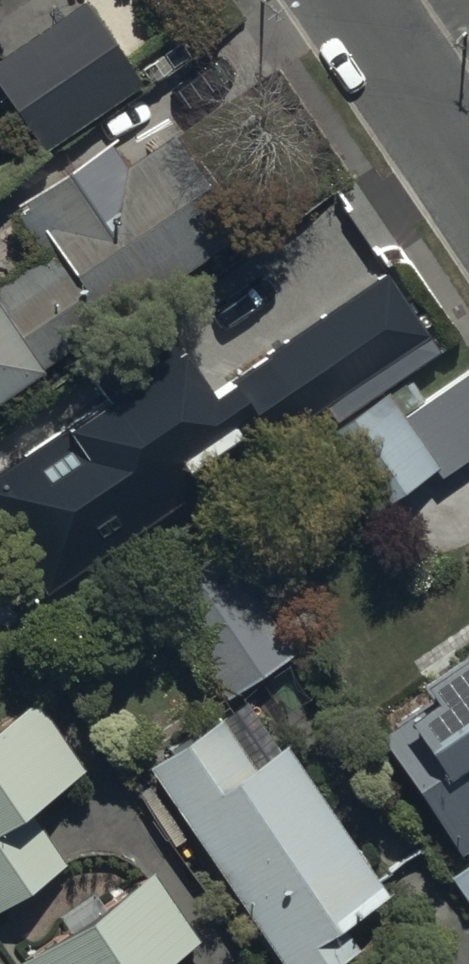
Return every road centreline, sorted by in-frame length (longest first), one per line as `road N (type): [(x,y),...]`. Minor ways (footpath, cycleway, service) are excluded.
road 1 (residential): [(353,0),(468,172)]

